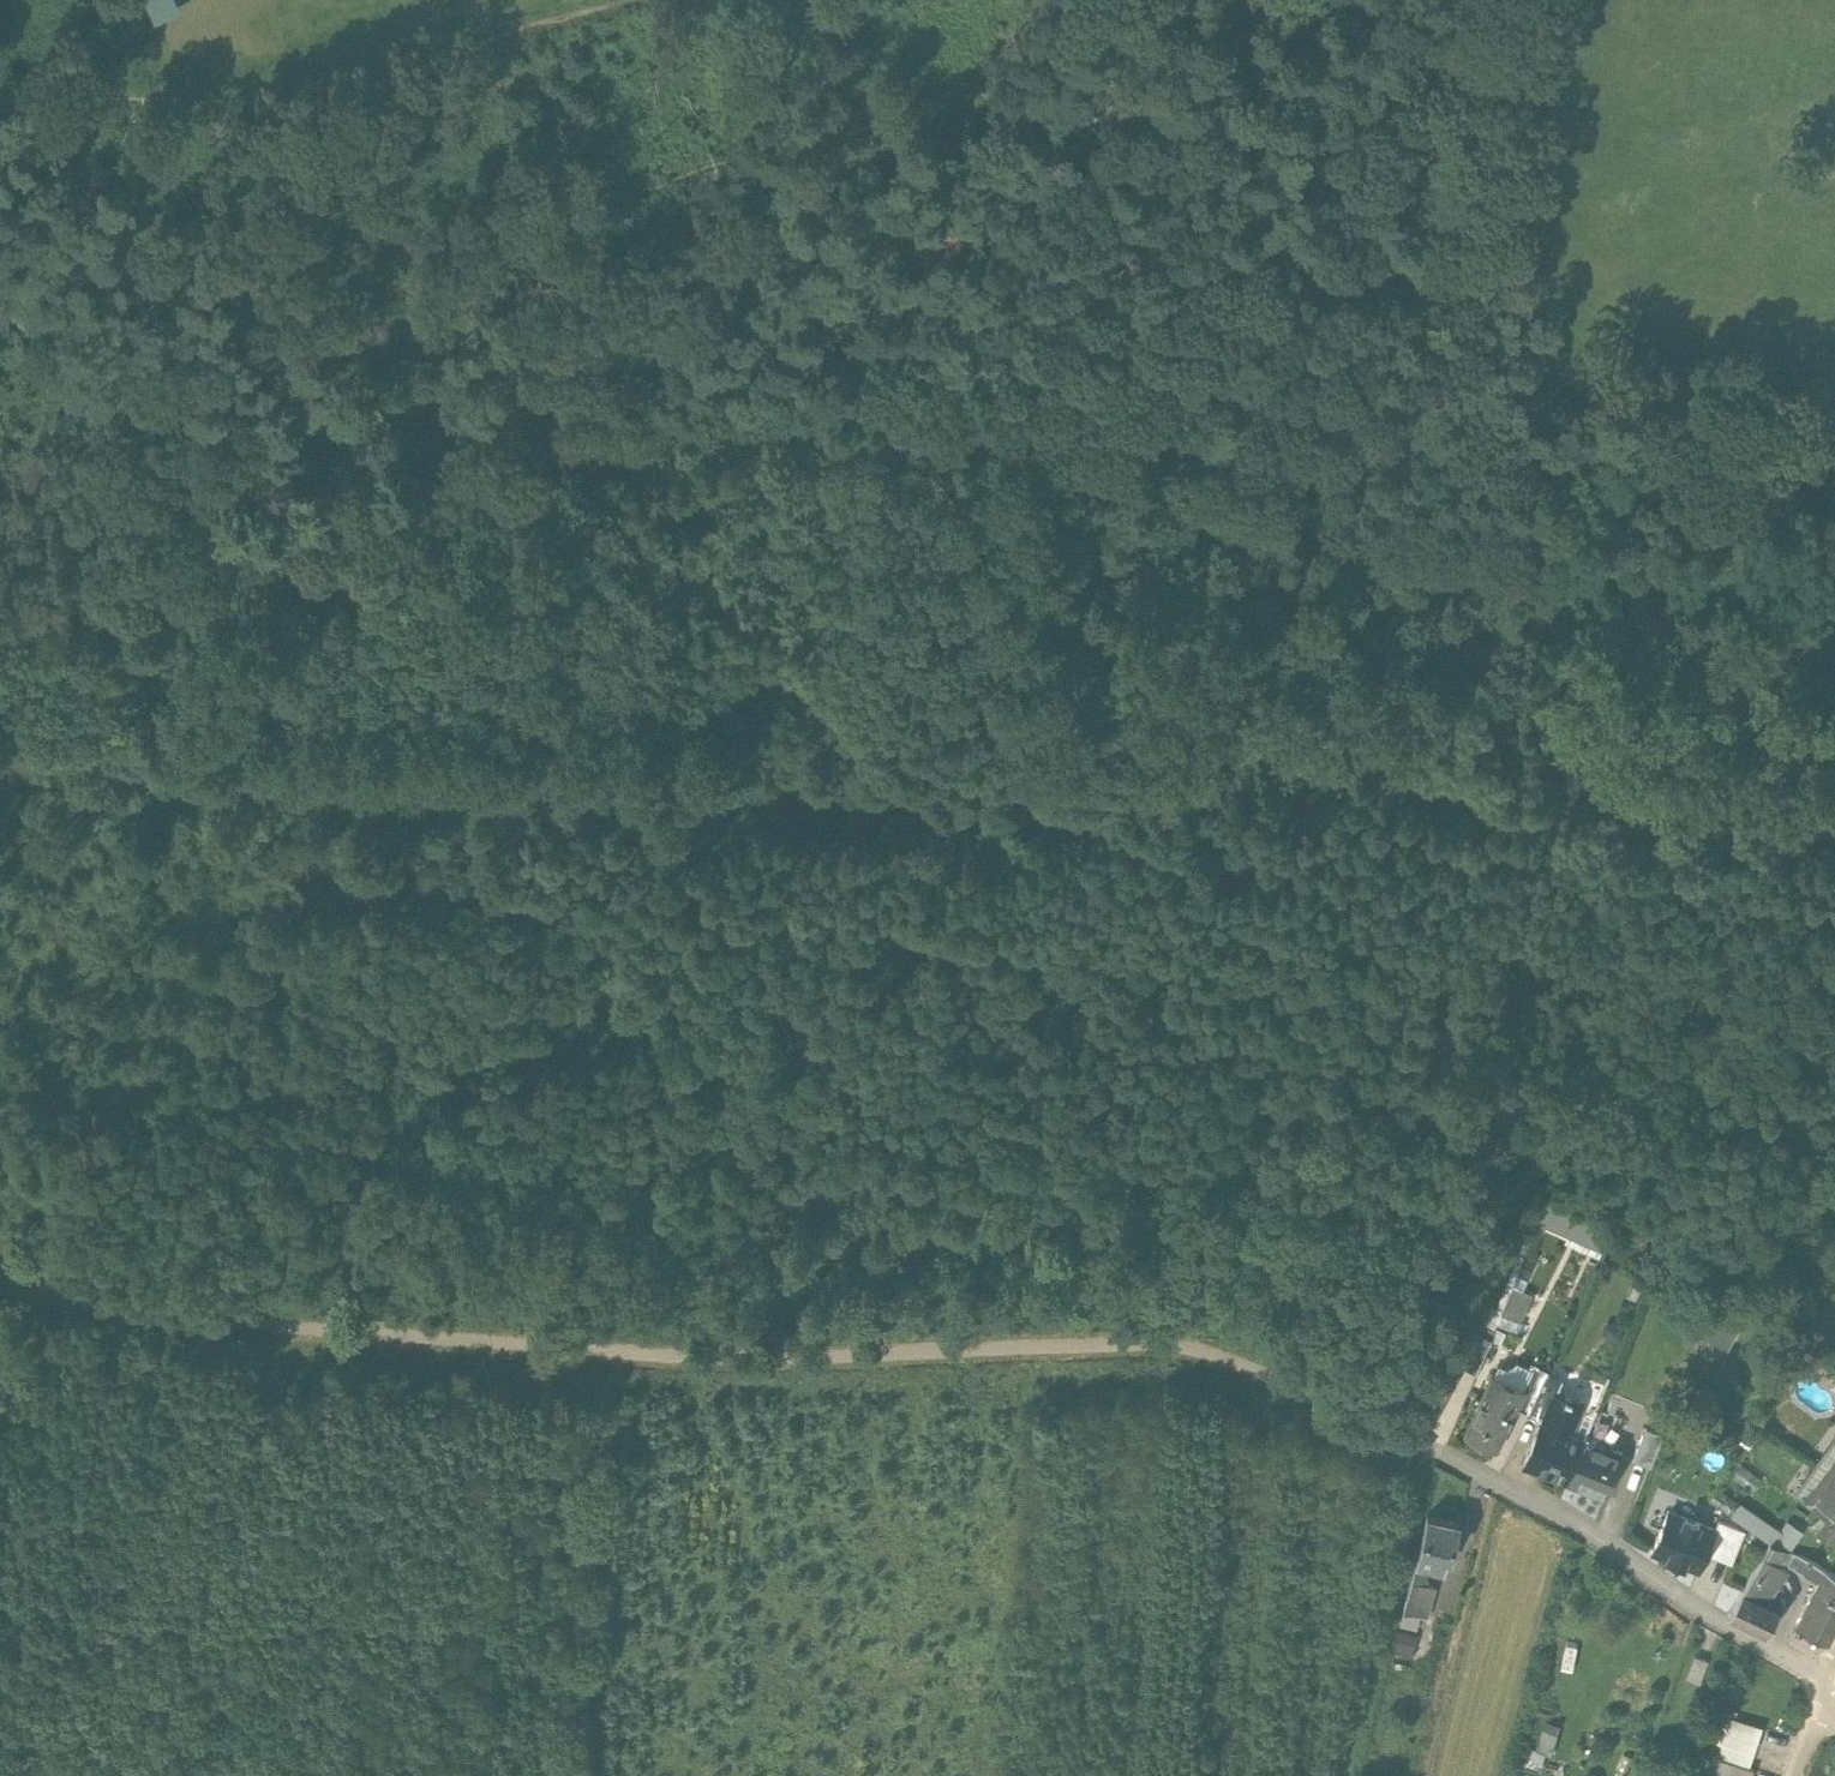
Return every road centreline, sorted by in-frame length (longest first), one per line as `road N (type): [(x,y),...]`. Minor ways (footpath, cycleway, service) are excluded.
road 1 (track): [(0,1288),(252,1326),(766,1358),(1159,1343),(1254,1370),(1435,1453)]
road 2 (unclassified): [(1435,1453),(1592,1535),(1709,1620),(1828,1683)]

